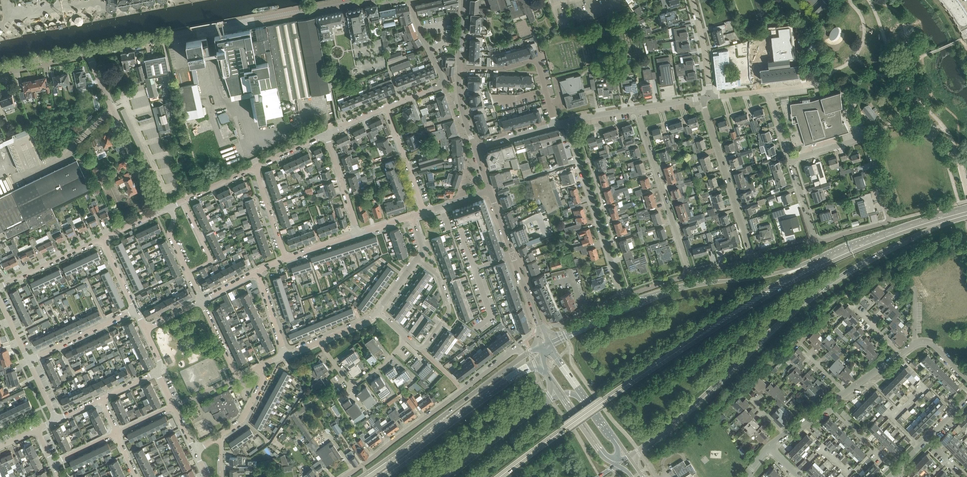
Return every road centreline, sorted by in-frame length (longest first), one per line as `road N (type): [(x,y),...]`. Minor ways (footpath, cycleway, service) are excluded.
road 1 (secondary): [(629,457),(815,294),(959,214)]
road 2 (secondary): [(565,429),(824,264)]
road 3 (unclassified): [(87,51),(374,0)]
road 4 (secondary): [(824,264),(676,290),(549,343)]
road 5 (residential): [(526,356),(516,349),(345,476)]
road 6 (secondary): [(526,356),(364,476)]
road 7 (secondary): [(380,476),(543,358)]
road 8 (residential): [(620,298),(567,121)]
road 9 (unclassified): [(156,213),(87,51)]
road 10 (residential): [(688,276),(637,109)]
road 11 (residential): [(751,259),(700,99)]
road 12 (residential): [(542,331),(489,191)]
road 13 (secondary): [(824,264),(959,214)]
road 14 (residential): [(460,67),(537,61),(555,124)]
road 15 (secondary): [(561,394),(450,476)]
road 16 (residential): [(418,261),(438,275),(450,311),(423,350),(408,337)]
road 17 (residential): [(320,341),(352,386),(408,337)]

